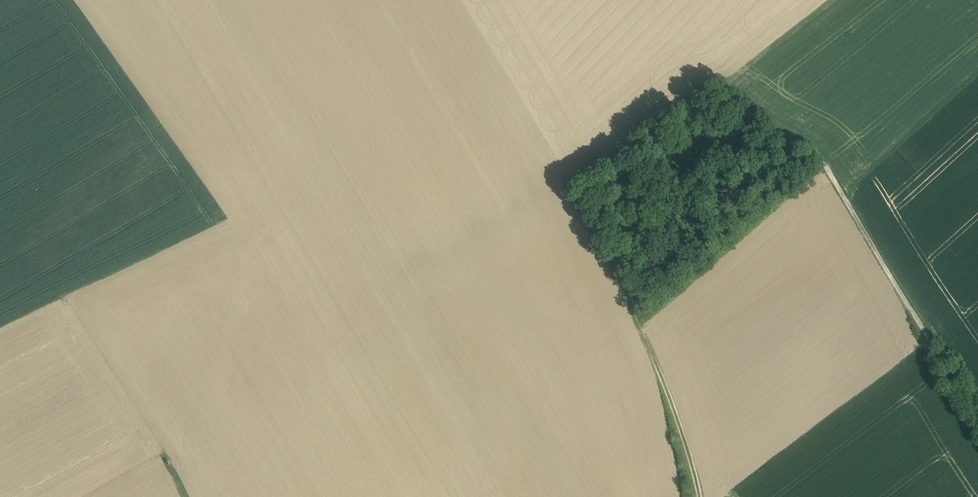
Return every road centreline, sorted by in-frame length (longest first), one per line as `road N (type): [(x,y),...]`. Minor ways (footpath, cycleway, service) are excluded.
road 1 (track): [(977,422),(824,162),(776,136),(639,146)]
road 2 (track): [(700,496),(641,314),(574,188)]

